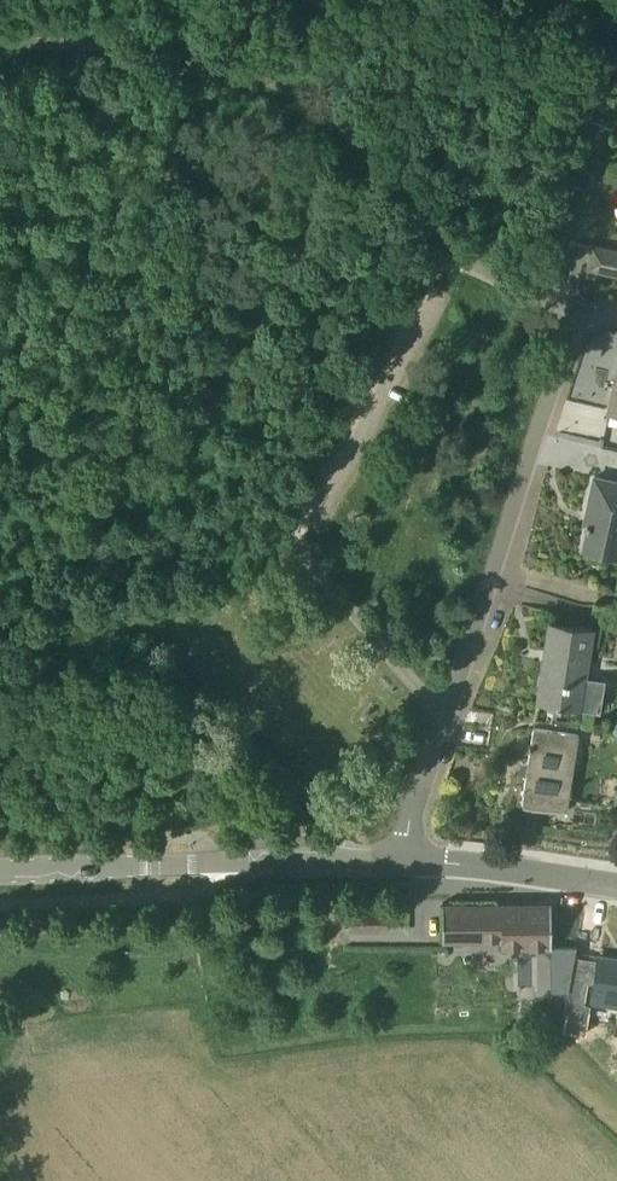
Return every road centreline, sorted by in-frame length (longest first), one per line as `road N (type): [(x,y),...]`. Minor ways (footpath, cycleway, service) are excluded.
road 1 (residential): [(397,860),(576,319)]
road 2 (tertiary): [(0,875),(397,860)]
road 3 (tertiary): [(397,860),(616,885)]

